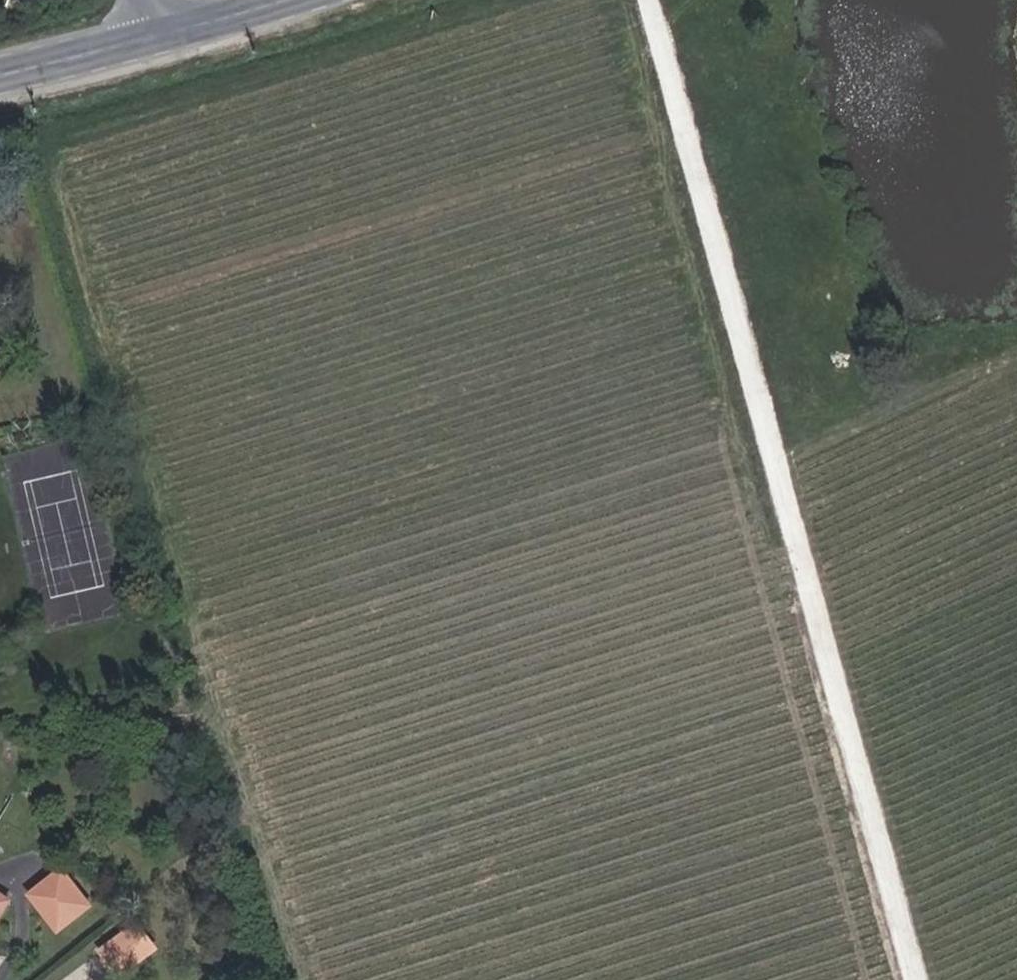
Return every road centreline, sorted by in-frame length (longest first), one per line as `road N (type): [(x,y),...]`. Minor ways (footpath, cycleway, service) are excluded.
road 1 (residential): [(651,0),(918,979)]
road 2 (tertiary): [(162,37),(0,73)]
road 3 (tertiary): [(295,0),(162,37)]

